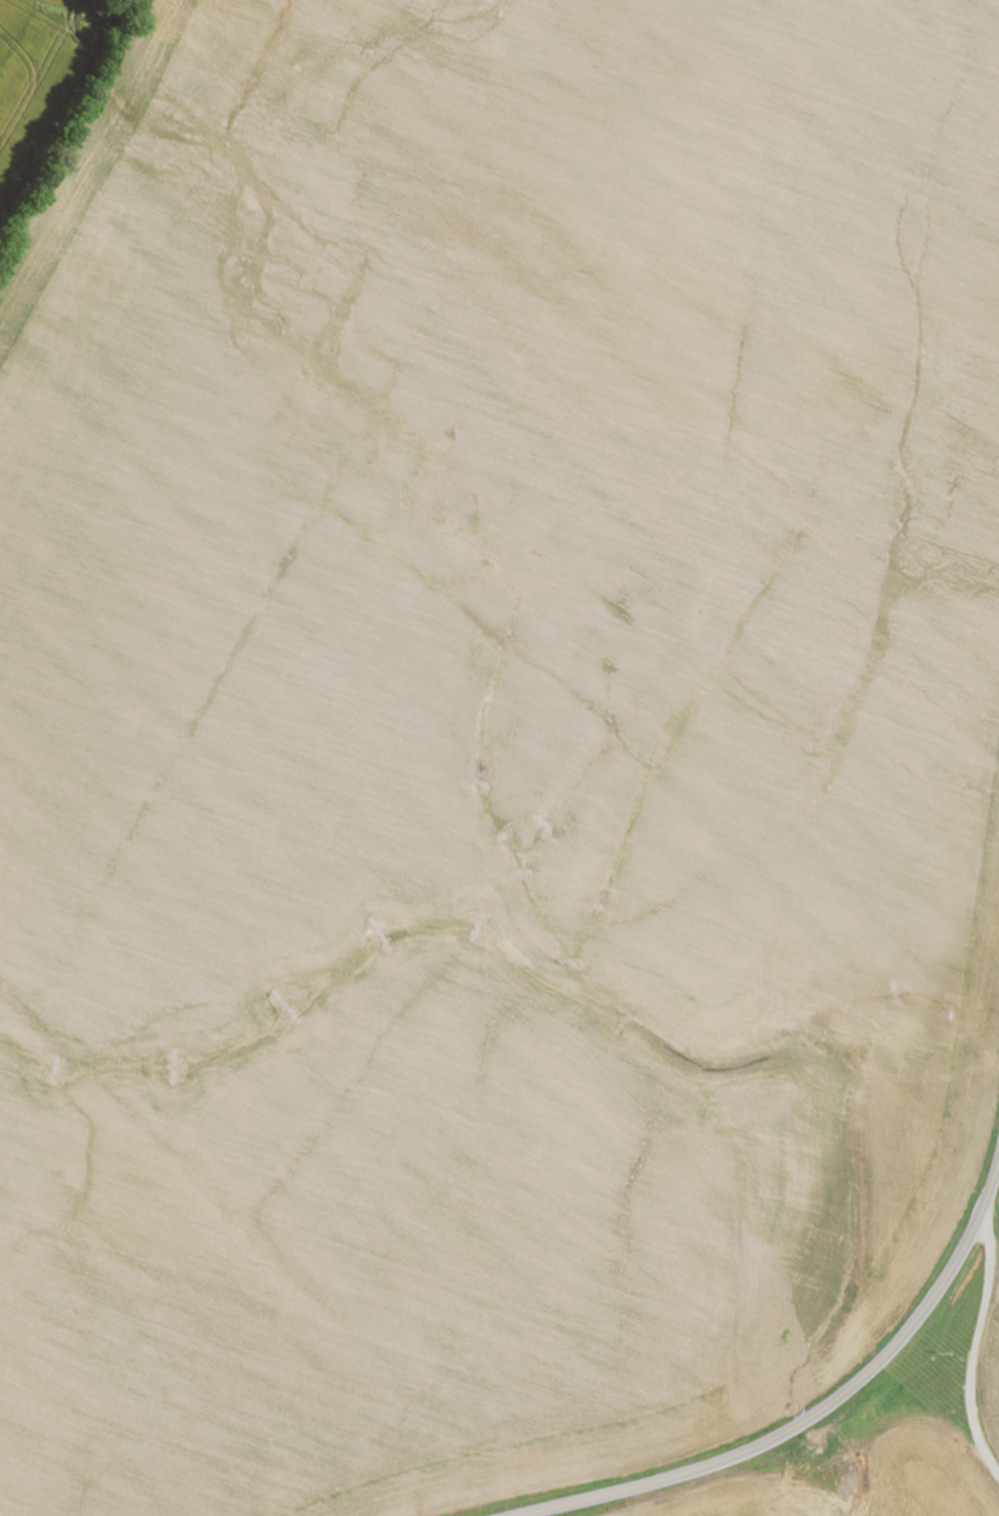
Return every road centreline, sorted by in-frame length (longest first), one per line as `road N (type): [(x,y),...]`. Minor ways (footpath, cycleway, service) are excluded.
road 1 (secondary): [(521,1515),(723,1462),(817,1415),(917,1320),(982,1210),(998,1160)]
road 2 (residential): [(998,1471),(973,1408),(989,1278),(982,1210)]

